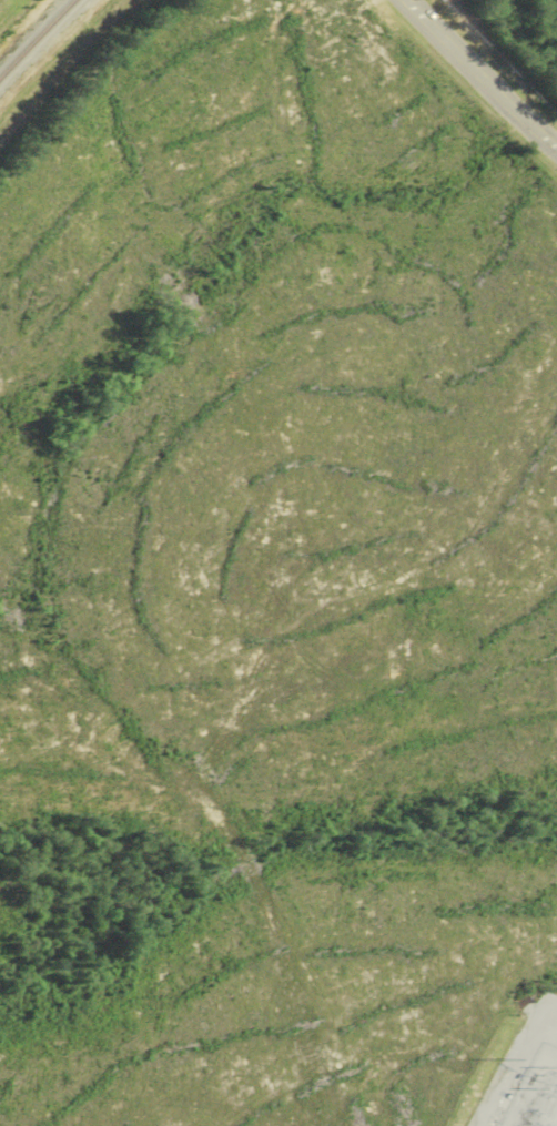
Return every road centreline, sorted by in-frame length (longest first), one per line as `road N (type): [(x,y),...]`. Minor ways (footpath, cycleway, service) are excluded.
road 1 (secondary): [(404,0),(556,147)]

